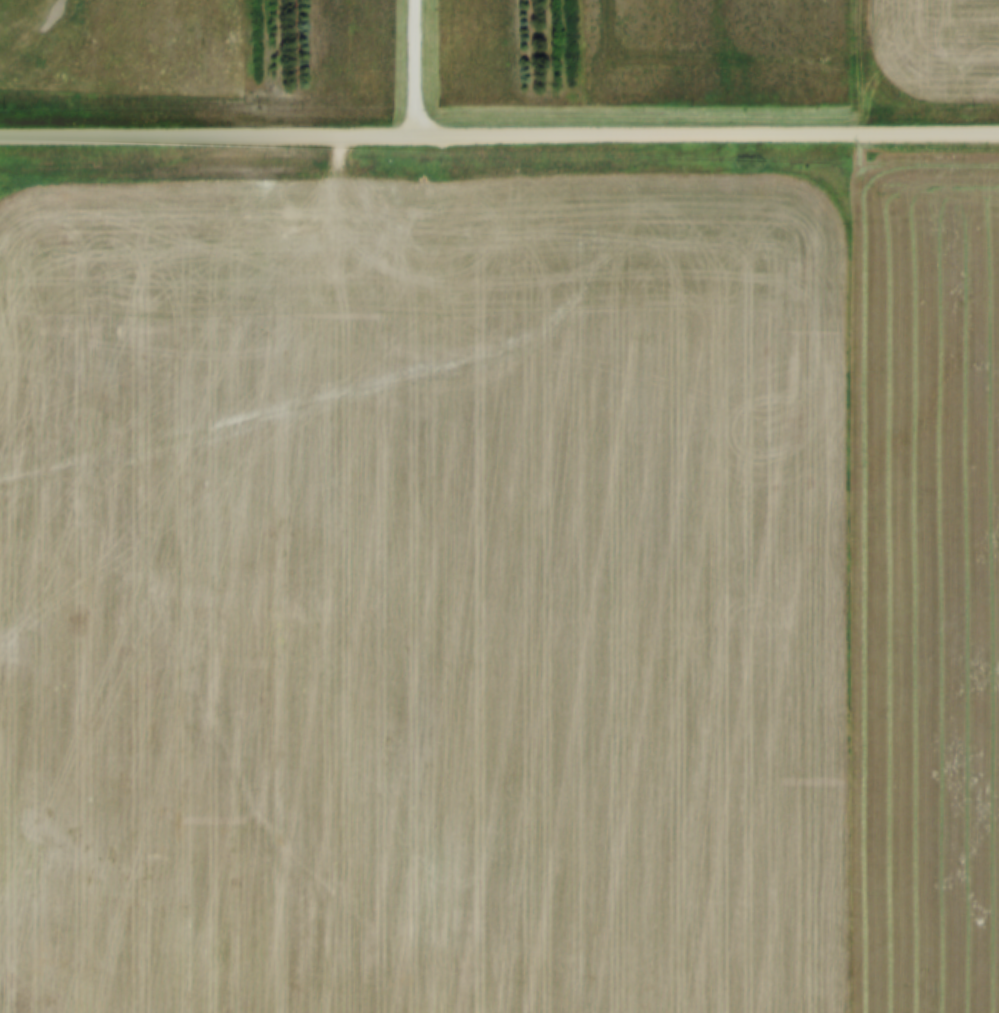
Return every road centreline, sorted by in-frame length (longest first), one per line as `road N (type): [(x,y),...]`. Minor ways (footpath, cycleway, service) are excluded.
road 1 (residential): [(0,136),(998,137)]

